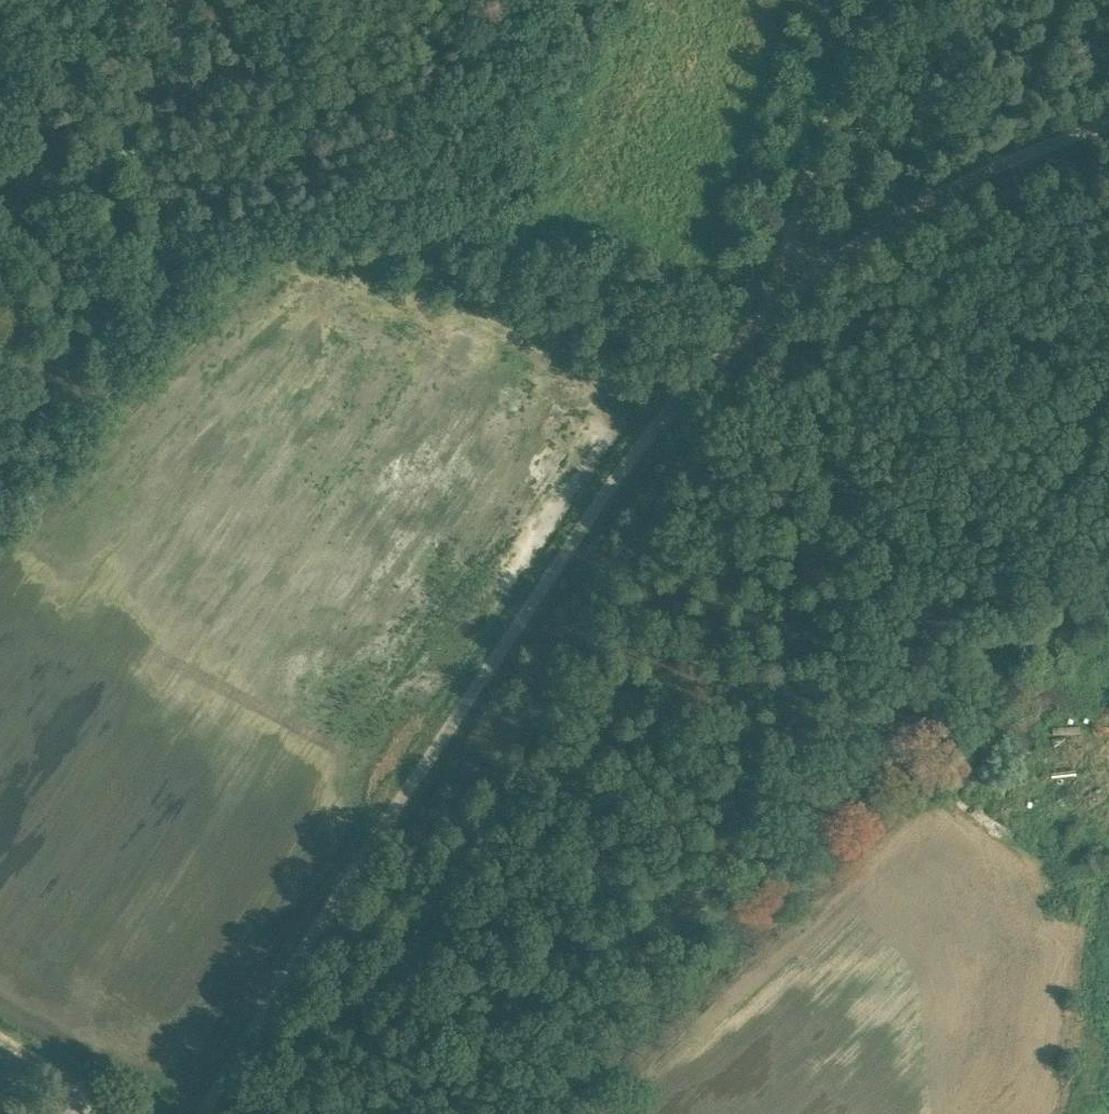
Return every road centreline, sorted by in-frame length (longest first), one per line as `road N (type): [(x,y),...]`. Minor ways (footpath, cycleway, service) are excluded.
road 1 (unclassified): [(202,1113),(588,510),(693,382),(883,222),(1108,120)]
road 2 (track): [(1108,563),(693,382)]
road 3 (track): [(794,290),(812,156),(883,0)]
road 4 (track): [(0,1041),(122,1113)]

